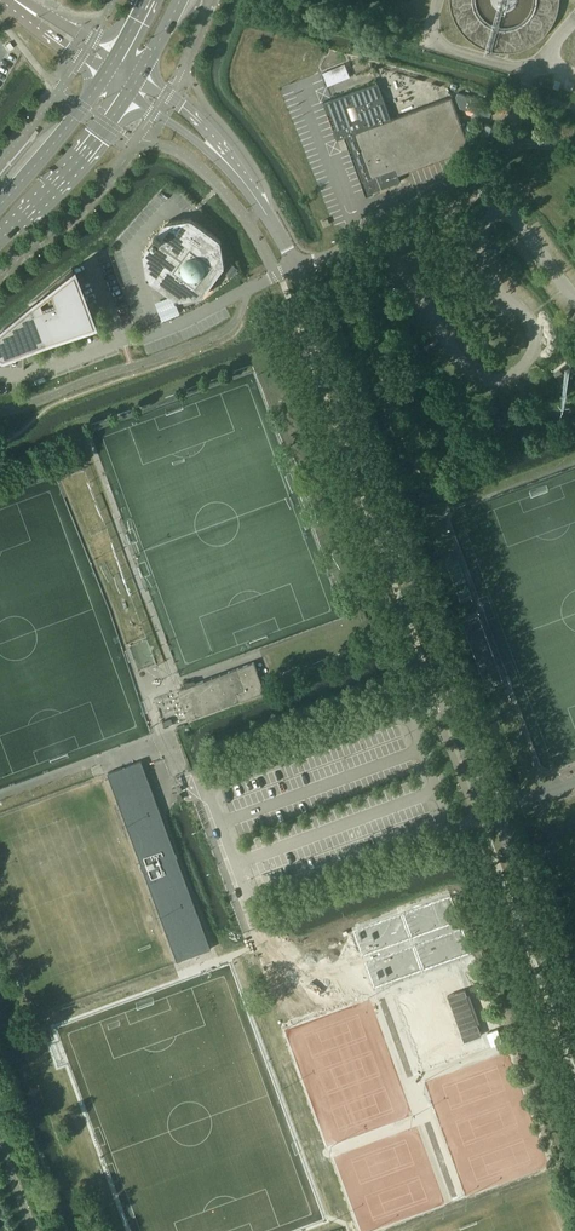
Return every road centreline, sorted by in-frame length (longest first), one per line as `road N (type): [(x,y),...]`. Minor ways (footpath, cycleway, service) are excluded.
road 1 (unclassified): [(574,1013),(294,267)]
road 2 (unclassified): [(294,267),(237,170),(135,83)]
road 3 (unclassified): [(294,267),(448,207),(483,184)]
road 4 (secondary): [(0,239),(98,137),(135,83)]
road 5 (unclassified): [(123,344),(162,335),(294,267)]
road 6 (secondary): [(110,66),(0,203)]

